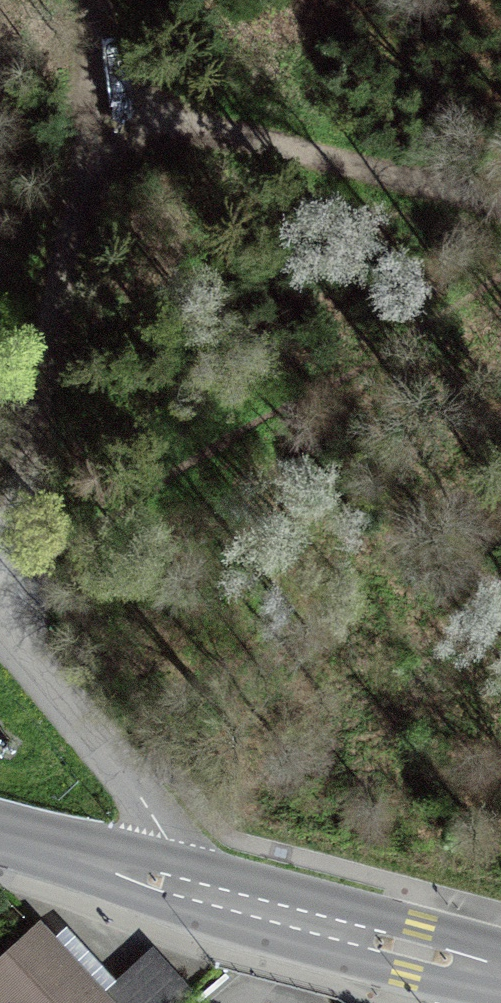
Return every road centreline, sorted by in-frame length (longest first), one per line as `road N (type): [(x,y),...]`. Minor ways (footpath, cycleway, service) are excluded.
road 1 (track): [(104,102),(0,537)]
road 2 (track): [(500,203),(104,102)]
road 3 (secondary): [(165,885),(500,973)]
road 4 (residential): [(0,628),(164,830),(165,885)]
road 5 (secondary): [(0,838),(165,885)]

